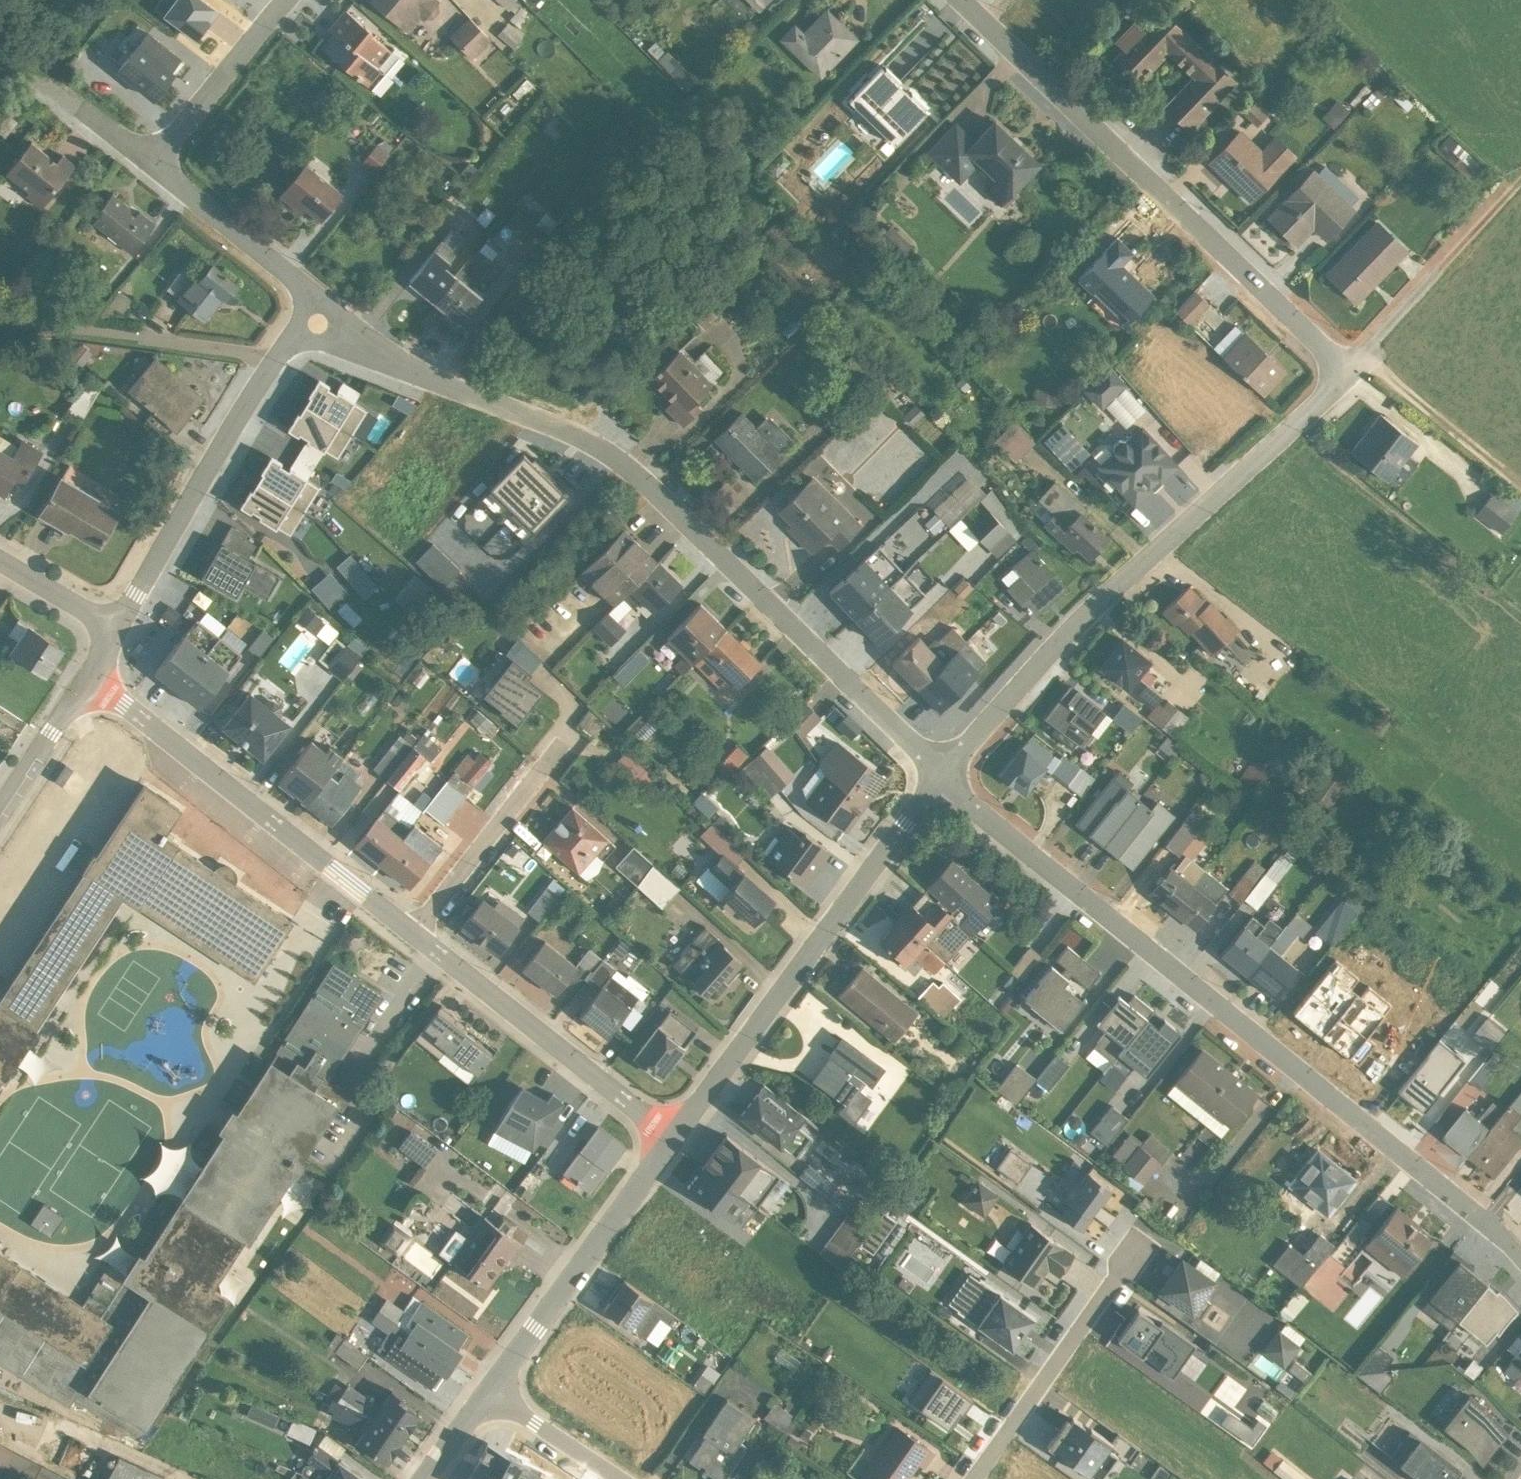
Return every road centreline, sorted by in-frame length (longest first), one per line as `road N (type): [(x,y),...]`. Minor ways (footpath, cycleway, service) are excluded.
road 1 (residential): [(942,775),(651,486),(608,454),(548,422),(413,372),(313,307)]
road 2 (residential): [(1520,1253),(942,775)]
road 3 (residential): [(942,775),(1059,642),(1348,375)]
road 4 (residential): [(963,0),(1348,375)]
road 5 (residential): [(670,1140),(942,775)]
road 6 (residential): [(87,681),(415,936)]
road 7 (residential): [(313,307),(239,415),(115,629)]
road 8 (residential): [(415,936),(670,1140)]
road 9 (residential): [(487,1391),(670,1140)]
road 10 (residential): [(971,1478),(1130,1257)]
road 11 (residential): [(415,936),(578,719)]
road 12 (track): [(1520,183),(1372,344)]
road 13 (residential): [(313,307),(285,270),(151,162)]
road 14 (residential): [(151,162),(288,0)]
road 15 (track): [(1361,358),(1520,481)]
road 16 (residential): [(487,1391),(618,1478)]
road 17 (residential): [(0,811),(87,681)]
road 18 (residential): [(115,629),(0,562)]

